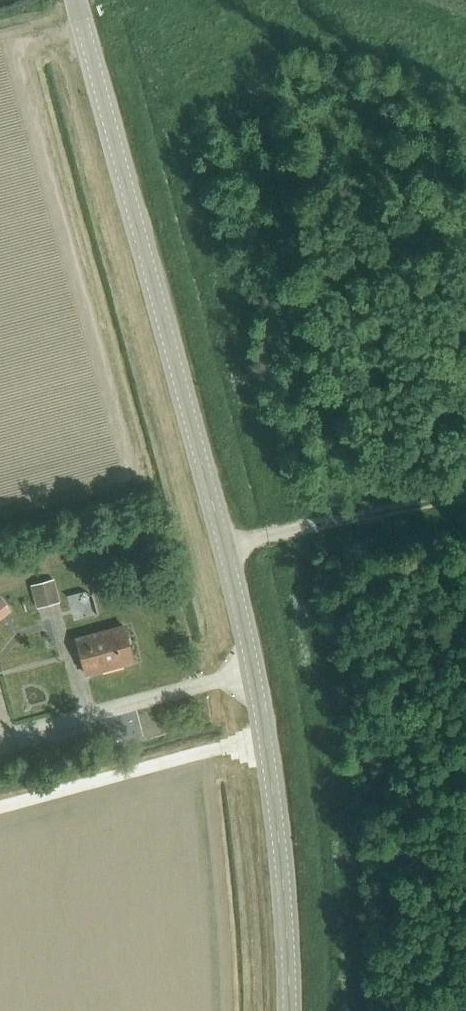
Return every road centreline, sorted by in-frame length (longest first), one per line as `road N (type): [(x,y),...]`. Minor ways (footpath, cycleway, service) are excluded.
road 1 (tertiary): [(289,1010),(282,866),(253,669),(78,0)]
road 2 (track): [(224,545),(465,494)]

